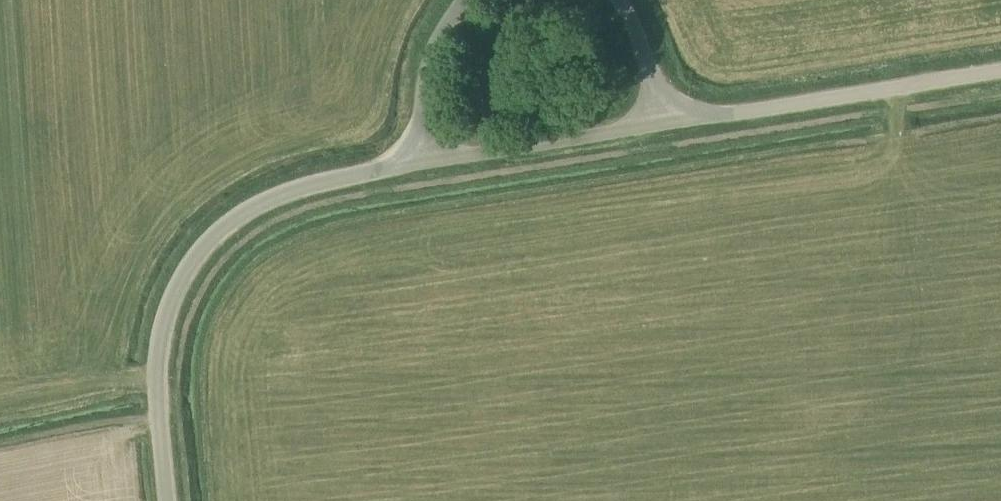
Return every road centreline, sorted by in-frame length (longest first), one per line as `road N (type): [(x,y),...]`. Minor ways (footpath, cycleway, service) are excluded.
road 1 (unclassified): [(424,159),(293,190),(224,230),(184,275),(162,334),(168,500)]
road 2 (unclassified): [(1000,71),(662,122)]
road 3 (unclassified): [(662,122),(424,159)]
road 4 (unclassified): [(424,159),(425,88),(436,44),(464,0)]
road 5 (unclassified): [(662,122),(620,0)]

